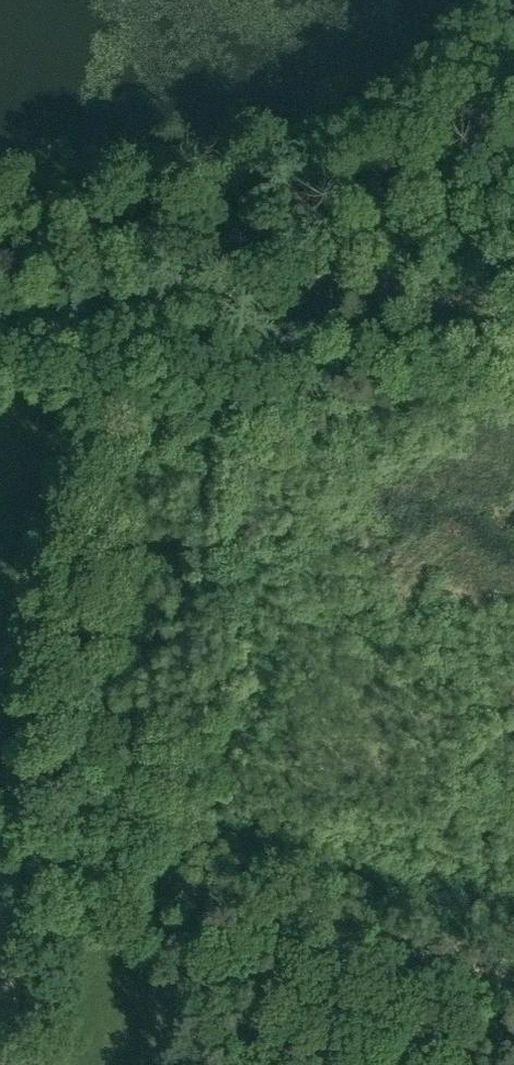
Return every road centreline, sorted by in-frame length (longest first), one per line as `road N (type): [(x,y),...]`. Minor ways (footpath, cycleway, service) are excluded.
road 1 (track): [(0,832),(345,923)]
road 2 (track): [(513,308),(273,267),(165,282)]
road 3 (track): [(345,923),(513,969)]
road 4 (track): [(0,306),(165,282)]

